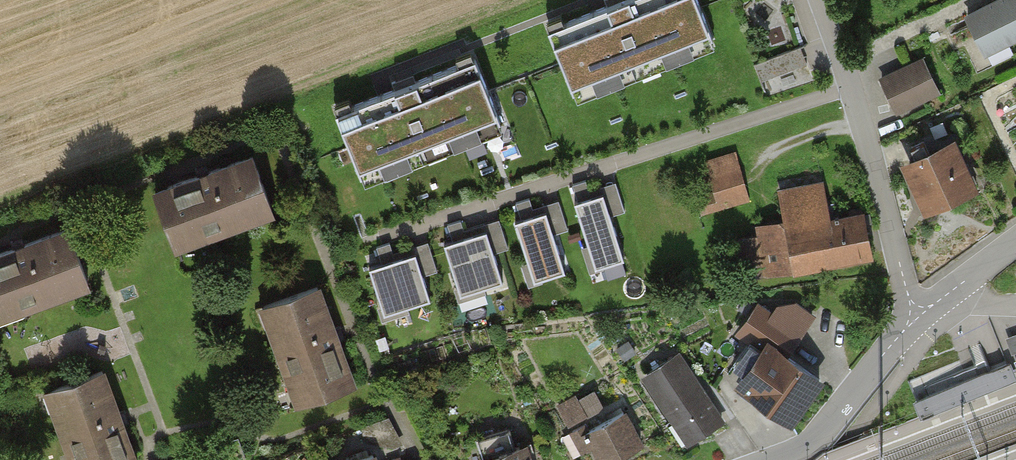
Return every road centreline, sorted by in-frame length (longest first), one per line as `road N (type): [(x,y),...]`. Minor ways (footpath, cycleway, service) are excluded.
road 1 (track): [(813,0),(863,121),(915,313)]
road 2 (residential): [(1015,243),(915,313),(835,422),(776,459)]
road 3 (track): [(752,175),(778,147),(863,121)]

